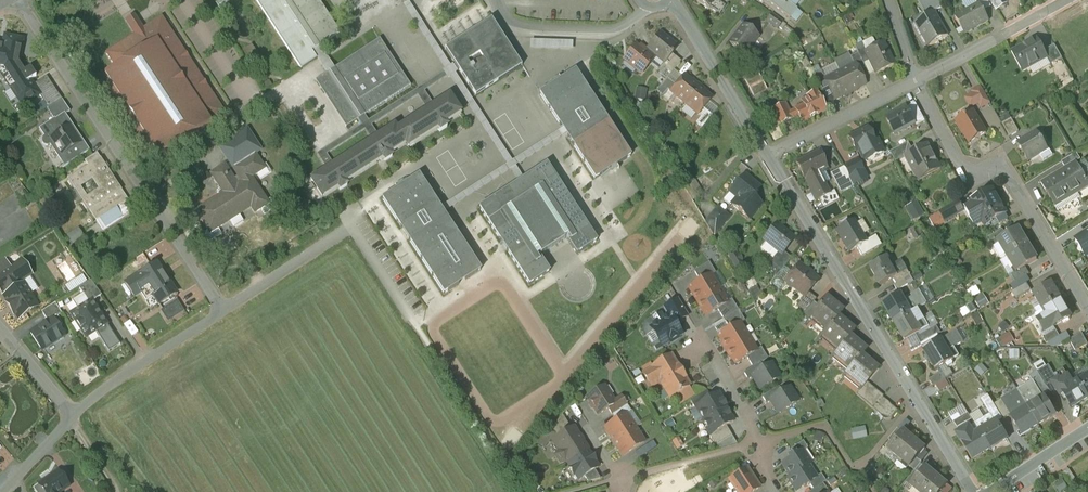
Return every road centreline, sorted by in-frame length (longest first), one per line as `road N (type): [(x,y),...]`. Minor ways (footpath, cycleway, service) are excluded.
road 1 (residential): [(972,491),(766,154)]
road 2 (residential): [(226,307),(19,0)]
road 3 (residential): [(1087,306),(1010,174),(967,160),(914,80)]
road 4 (residential): [(74,411),(226,307)]
road 5 (residential): [(766,154),(669,0)]
road 6 (residential): [(1067,0),(914,80)]
road 7 (residential): [(914,80),(766,154)]
road 8 (residential): [(226,307),(352,224)]
road 9 (residential): [(620,480),(757,443)]

